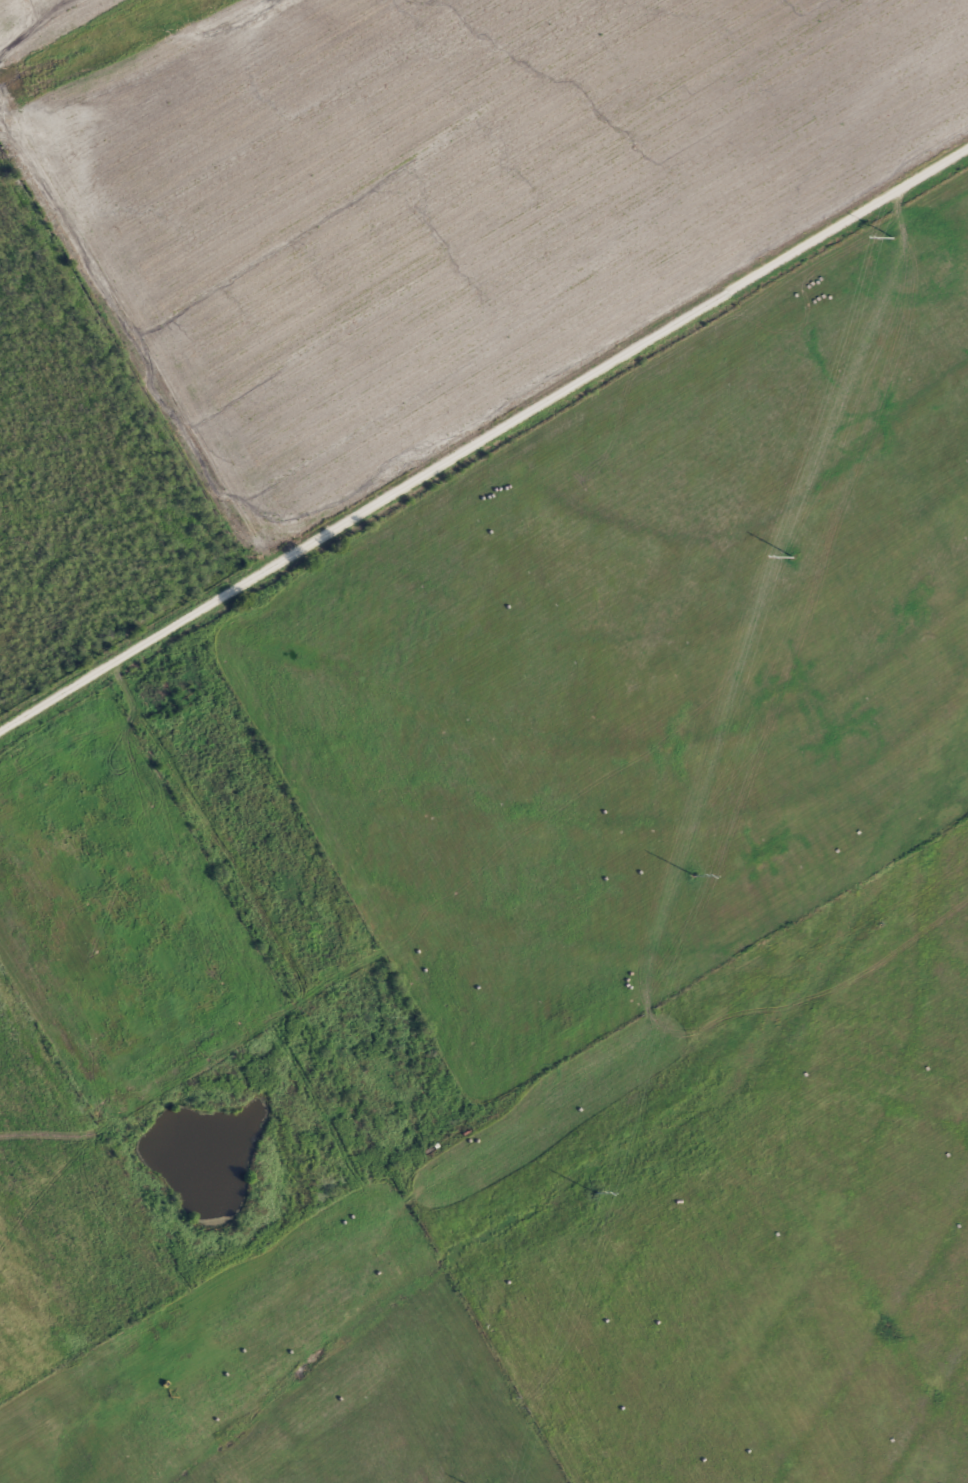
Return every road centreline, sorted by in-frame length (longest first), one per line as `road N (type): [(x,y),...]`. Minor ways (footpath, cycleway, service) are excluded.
road 1 (residential): [(0,723),(967,146)]

